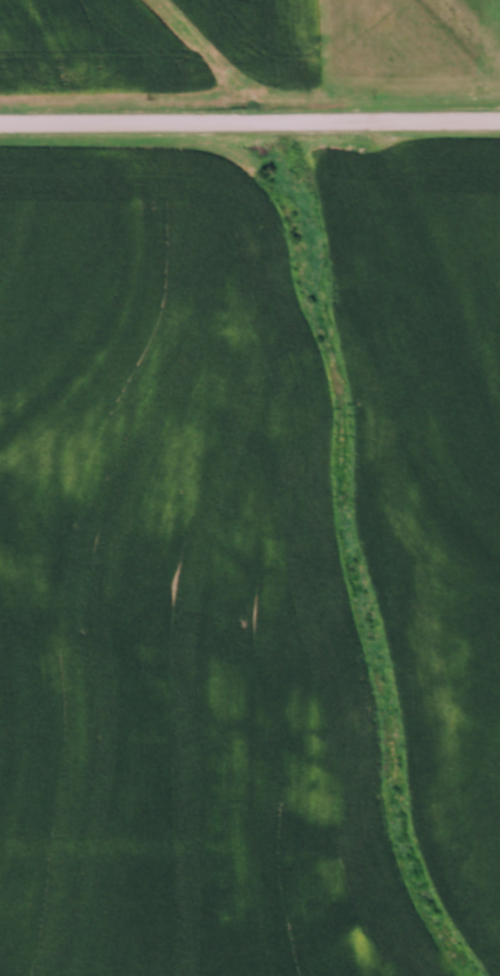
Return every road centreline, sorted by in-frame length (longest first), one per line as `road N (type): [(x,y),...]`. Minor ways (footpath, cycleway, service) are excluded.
road 1 (tertiary): [(499,122),(0,126)]

